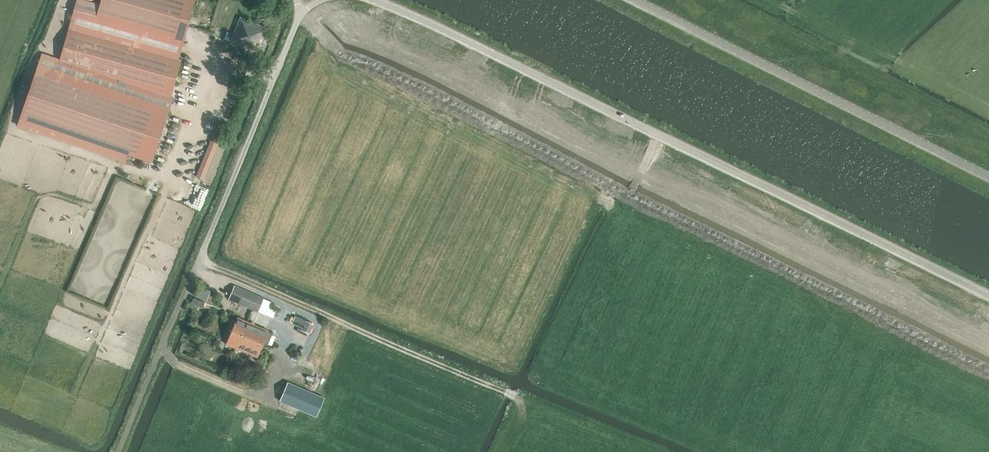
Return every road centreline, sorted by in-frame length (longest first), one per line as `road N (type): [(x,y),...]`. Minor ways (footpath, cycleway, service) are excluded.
road 1 (tertiary): [(988,296),(373,0)]
road 2 (tertiary): [(988,176),(634,0)]
road 3 (unclassified): [(186,292),(299,16)]
road 4 (track): [(119,451),(186,292)]
road 5 (track): [(283,367),(263,395),(248,394),(177,365),(162,345)]

